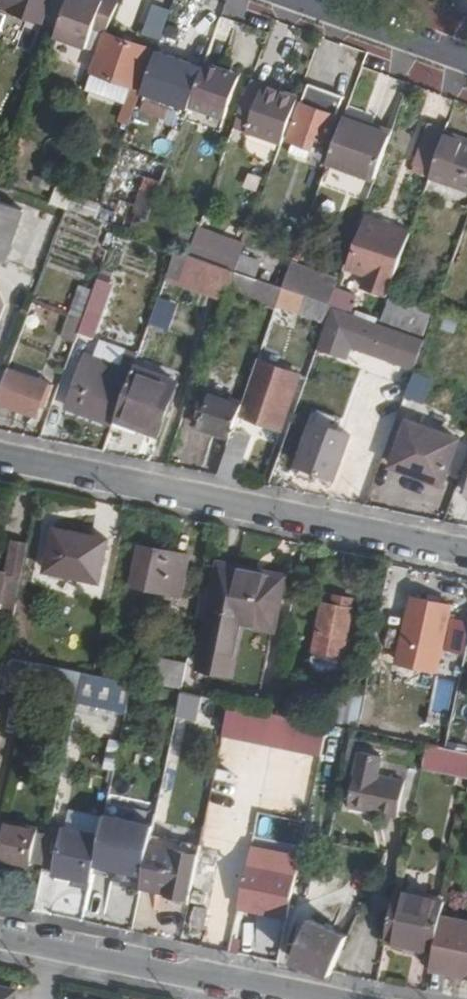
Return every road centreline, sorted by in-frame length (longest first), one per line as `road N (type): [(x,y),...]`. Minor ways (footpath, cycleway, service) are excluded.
road 1 (residential): [(466,553),(0,456)]
road 2 (residential): [(0,934),(319,998)]
road 3 (tertiary): [(298,0),(466,61)]

